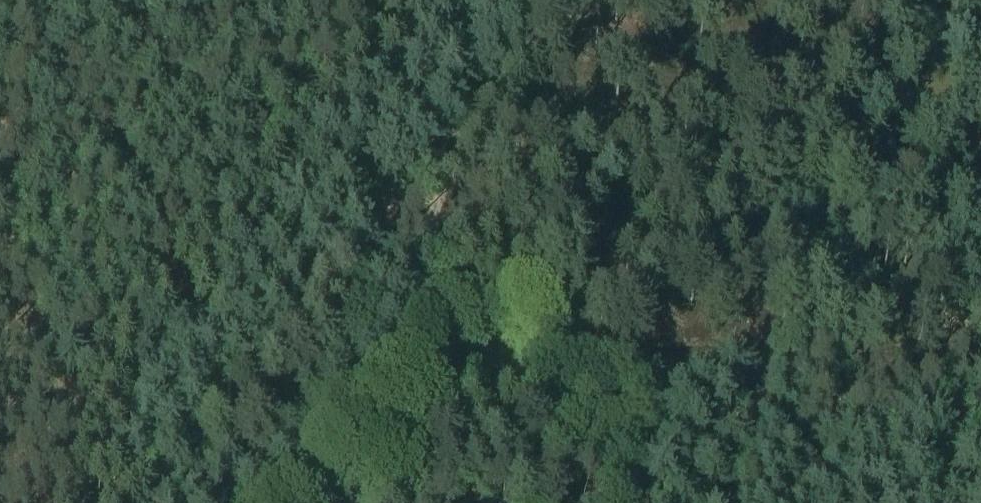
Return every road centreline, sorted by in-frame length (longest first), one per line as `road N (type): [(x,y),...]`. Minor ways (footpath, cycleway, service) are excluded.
road 1 (track): [(591,502),(534,408),(459,314),(431,236),(433,209),(485,91),(557,28)]

